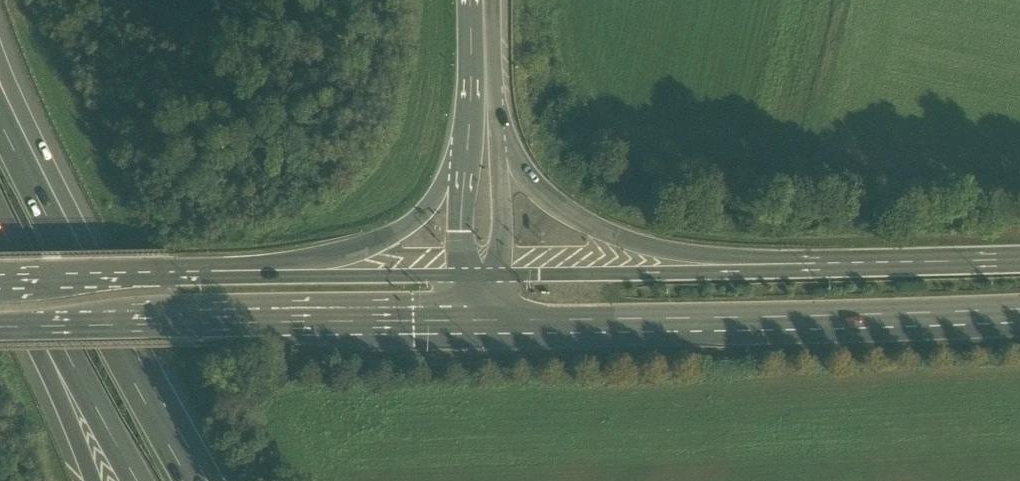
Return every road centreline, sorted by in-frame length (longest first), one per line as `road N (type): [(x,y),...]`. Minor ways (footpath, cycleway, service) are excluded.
road 1 (trunk): [(493,321),(1019,309)]
road 2 (primary): [(0,325),(493,321)]
road 3 (motorway): [(824,270),(662,248),(610,230),(540,184),(502,115)]
road 4 (motorway): [(470,166),(418,223),(377,243),(168,280)]
road 5 (trunk): [(824,270),(509,275)]
road 6 (primary): [(473,277),(168,280)]
road 7 (motorway): [(199,480),(63,229)]
road 8 (motorway): [(0,237),(139,480)]
road 9 (motorway): [(0,254),(93,480)]
road 10 (trunk): [(1019,261),(824,270)]
road 11 (motorway): [(63,229),(0,58)]
road 12 (primary): [(168,280),(0,282)]
road 13 (motorway): [(469,0),(470,166)]
road 14 (motorway): [(509,275),(502,115)]
road 15 (motorway): [(63,229),(0,100)]

